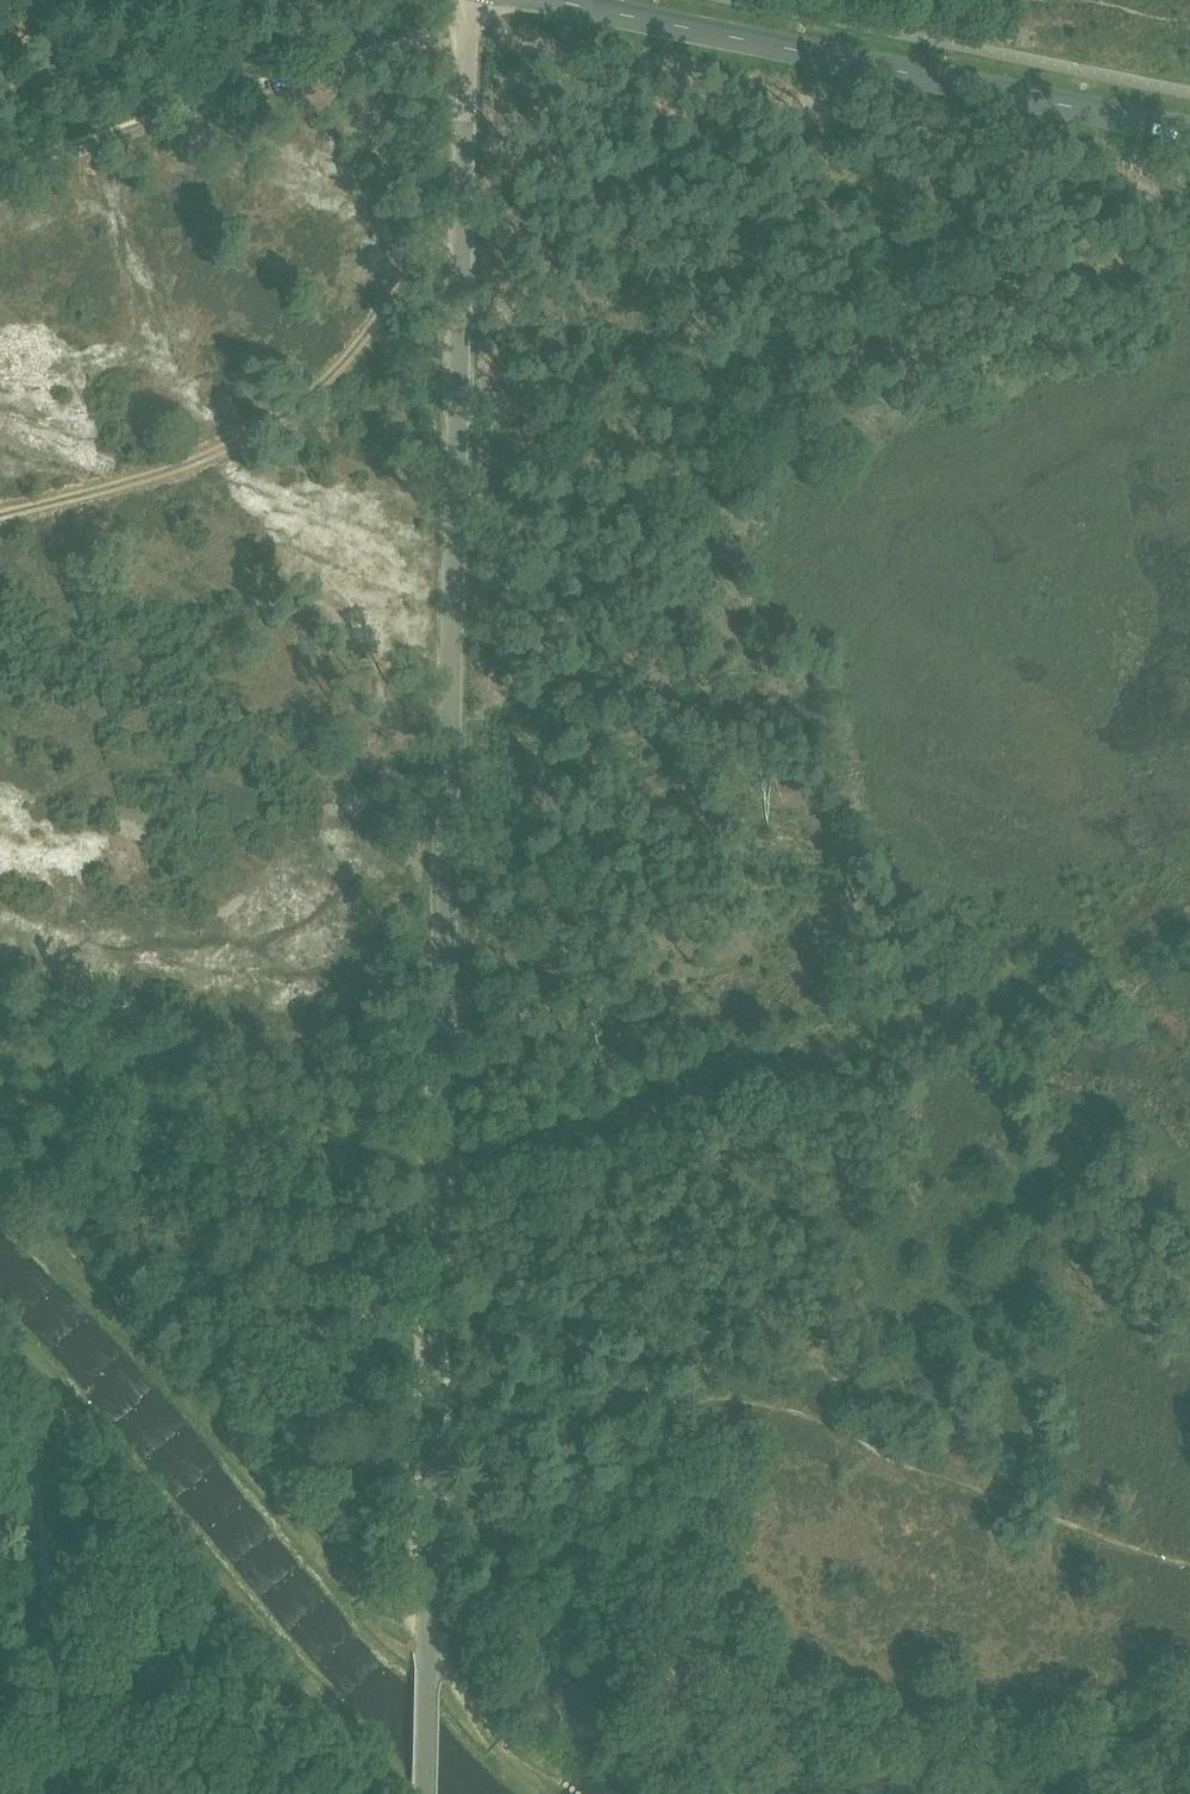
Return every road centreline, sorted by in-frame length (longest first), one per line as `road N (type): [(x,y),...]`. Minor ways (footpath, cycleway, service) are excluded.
road 1 (unclassified): [(420,1793),(468,0)]
road 2 (track): [(482,1741),(174,1378),(0,1223)]
road 3 (secondary): [(1189,133),(555,0)]
road 4 (track): [(468,20),(0,178)]
road 5 (track): [(441,1153),(0,1099)]

